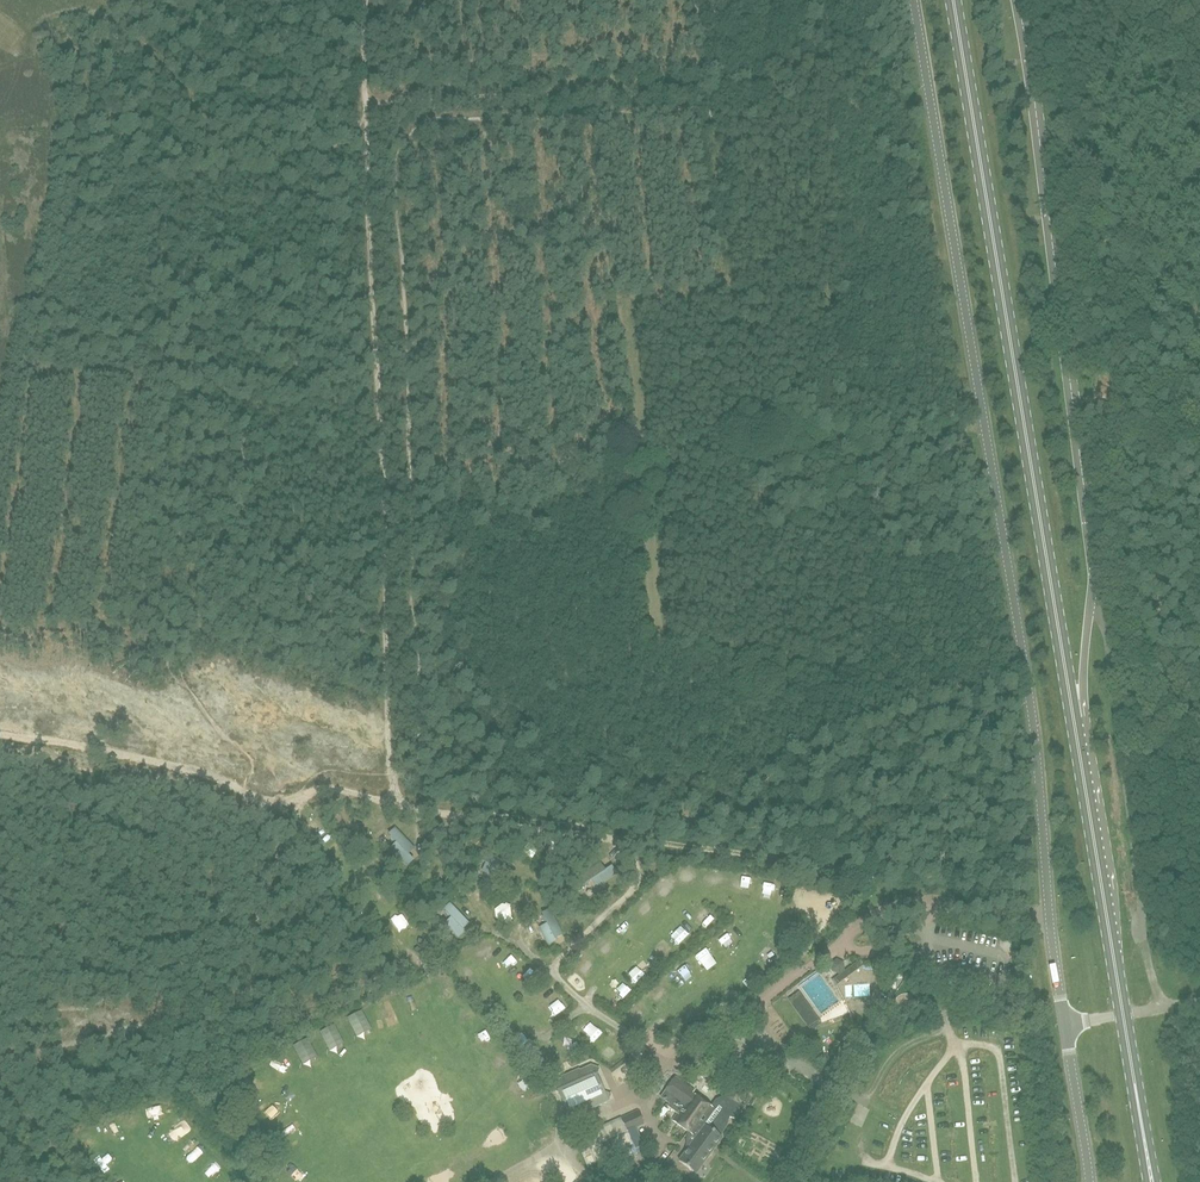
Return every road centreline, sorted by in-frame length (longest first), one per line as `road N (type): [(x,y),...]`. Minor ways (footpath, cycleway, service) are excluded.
road 1 (tertiary): [(1049,916),(1029,687),(915,0)]
road 2 (primary): [(1078,736),(957,0)]
road 3 (track): [(0,1066),(190,1015),(334,1000),(403,964),(288,799)]
road 4 (unclassified): [(1097,581),(1015,0)]
road 5 (unclassified): [(1159,1008),(1142,941),(1097,581)]
road 6 (primary): [(1124,1014),(1078,736)]
road 7 (unclassified): [(938,902),(883,912),(842,945),(876,947),(935,910)]
road 8 (track): [(965,1079),(956,1044),(997,1051),(1017,1181)]
road 9 (primary): [(1152,1181),(1124,1014)]
road 10 (tertiary): [(1089,1181),(1066,1026)]
road 11 (unclassified): [(1078,736),(1097,581)]
road 12 (track): [(857,1126),(895,1056),(948,1029)]
road 13 (track): [(79,1181),(1,1066)]
road 14 (track): [(903,1122),(784,1057)]

